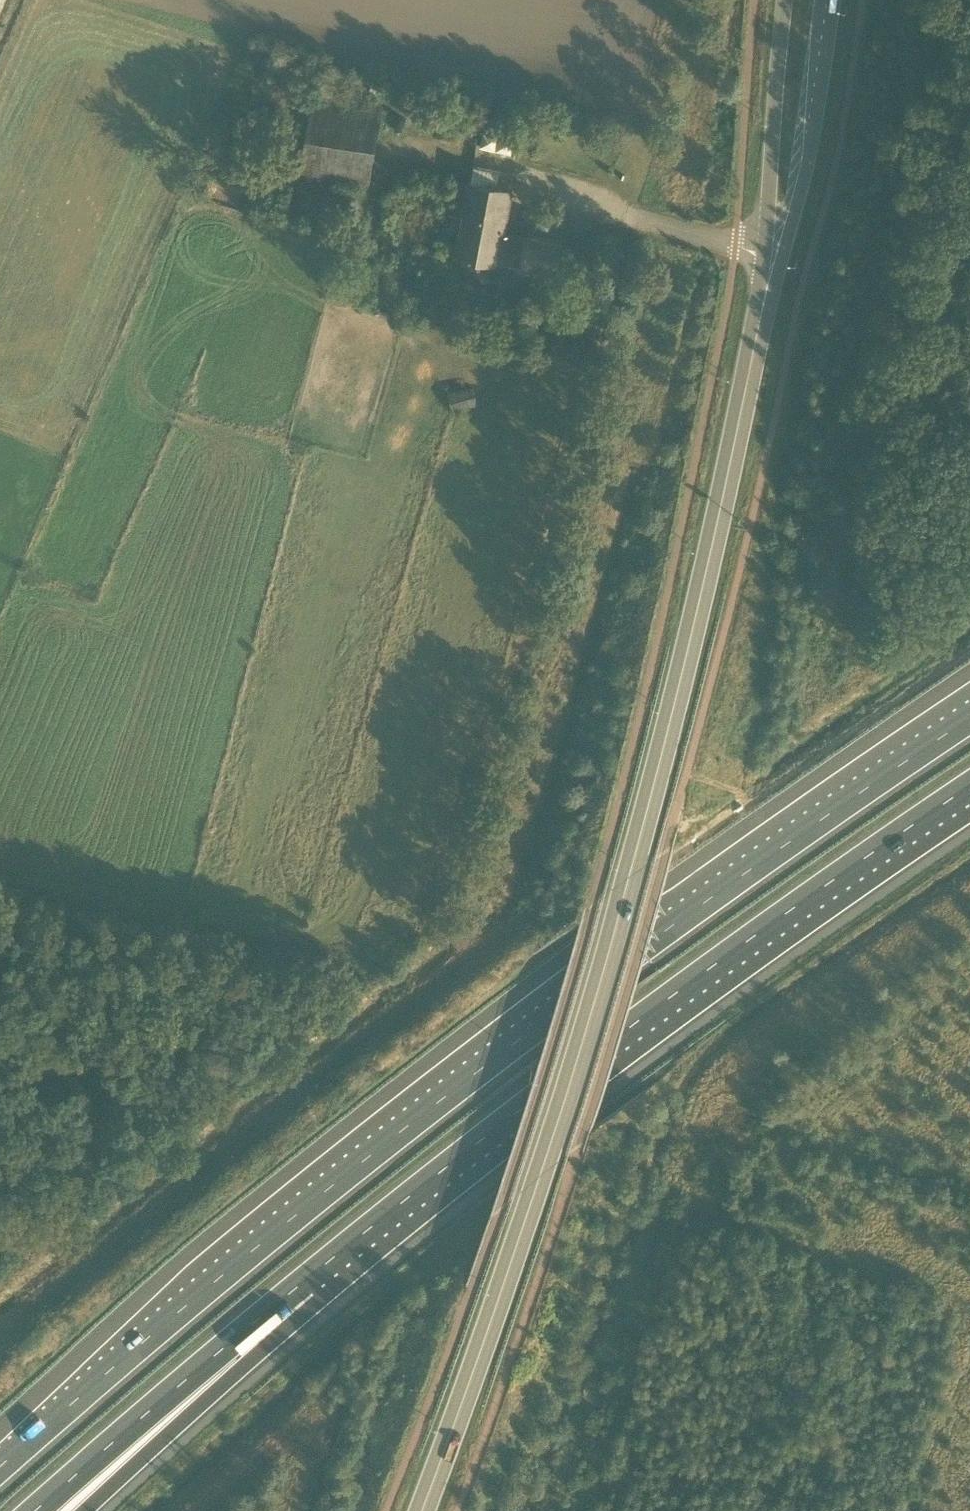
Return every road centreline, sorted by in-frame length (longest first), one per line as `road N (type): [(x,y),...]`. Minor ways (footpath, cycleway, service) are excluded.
road 1 (secondary): [(422,1510),(540,1175),(628,877),(771,275)]
road 2 (motorway): [(969,721),(725,887),(505,1051),(295,1216),(0,1468)]
road 3 (motorway): [(395,1209),(769,928),(969,792)]
road 4 (motorway): [(38,1510),(395,1209)]
road 5 (motorway): [(84,1510),(320,1299),(395,1209)]
road 6 (secondary): [(771,275),(809,127),(827,0)]
road 7 (secondary): [(786,0),(775,95),(771,275)]

